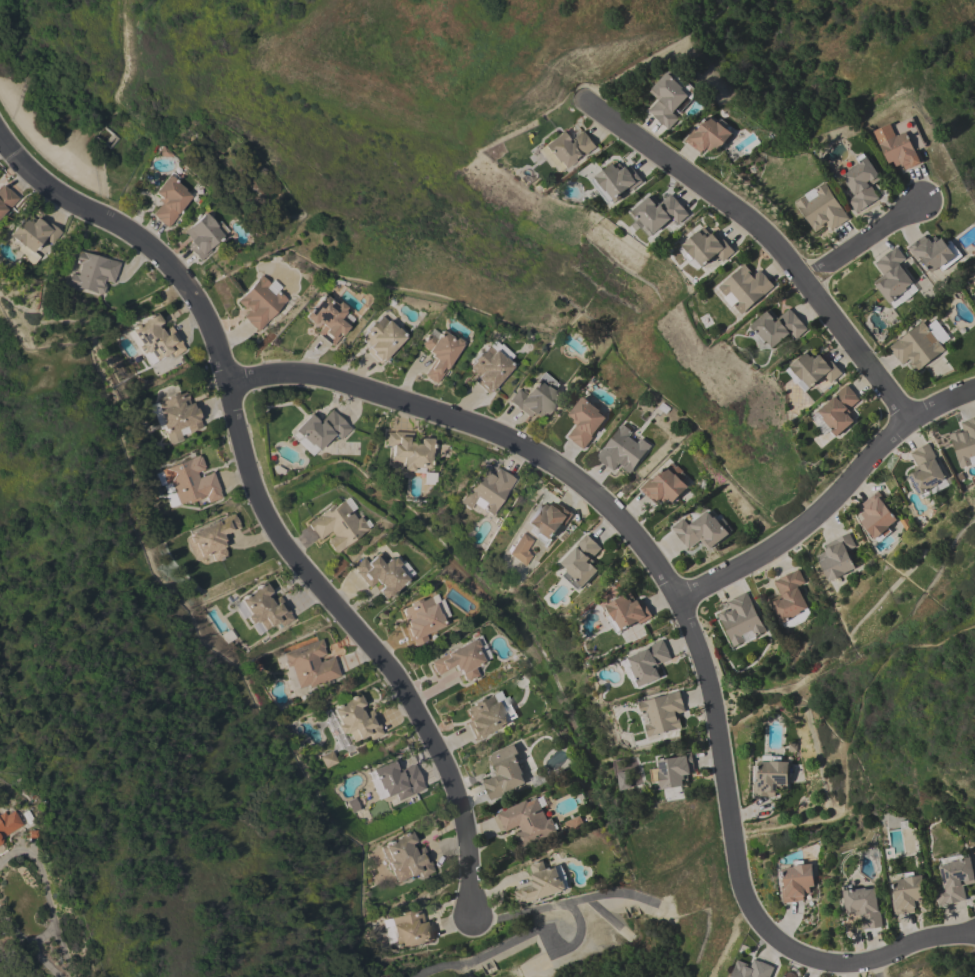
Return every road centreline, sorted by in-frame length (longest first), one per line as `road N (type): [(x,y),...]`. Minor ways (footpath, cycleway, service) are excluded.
road 1 (residential): [(228,383),(327,380),(524,444),(607,507),(690,586),(741,898),(777,943),(839,964),(974,929)]
road 2 (residential): [(0,133),(36,176),(147,242),(194,294),(220,350),(272,527),(396,674),(450,774),(469,851),(473,917)]
road 3 (residential): [(910,420),(770,239),(586,102)]
road 4 (residential): [(690,586),(826,513),(910,420),(974,391)]
road 5 (residential): [(805,281),(922,203)]

